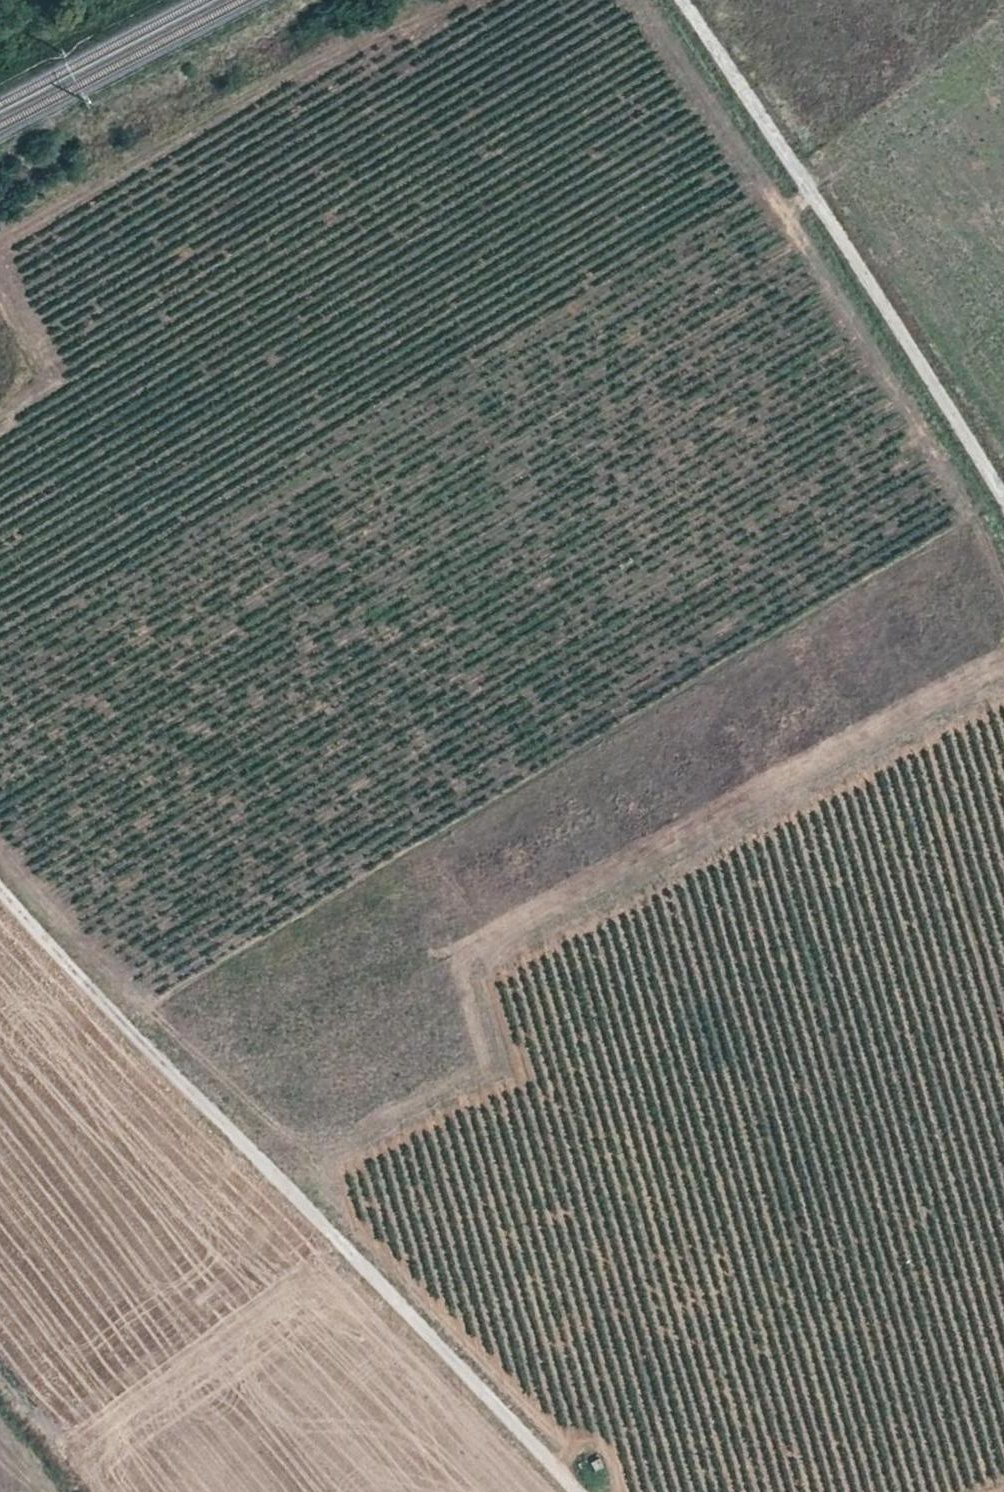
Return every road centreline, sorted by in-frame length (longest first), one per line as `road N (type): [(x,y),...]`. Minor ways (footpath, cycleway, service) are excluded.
road 1 (track): [(0,888),(578,1491)]
road 2 (unclassified): [(684,0),(1003,504)]

